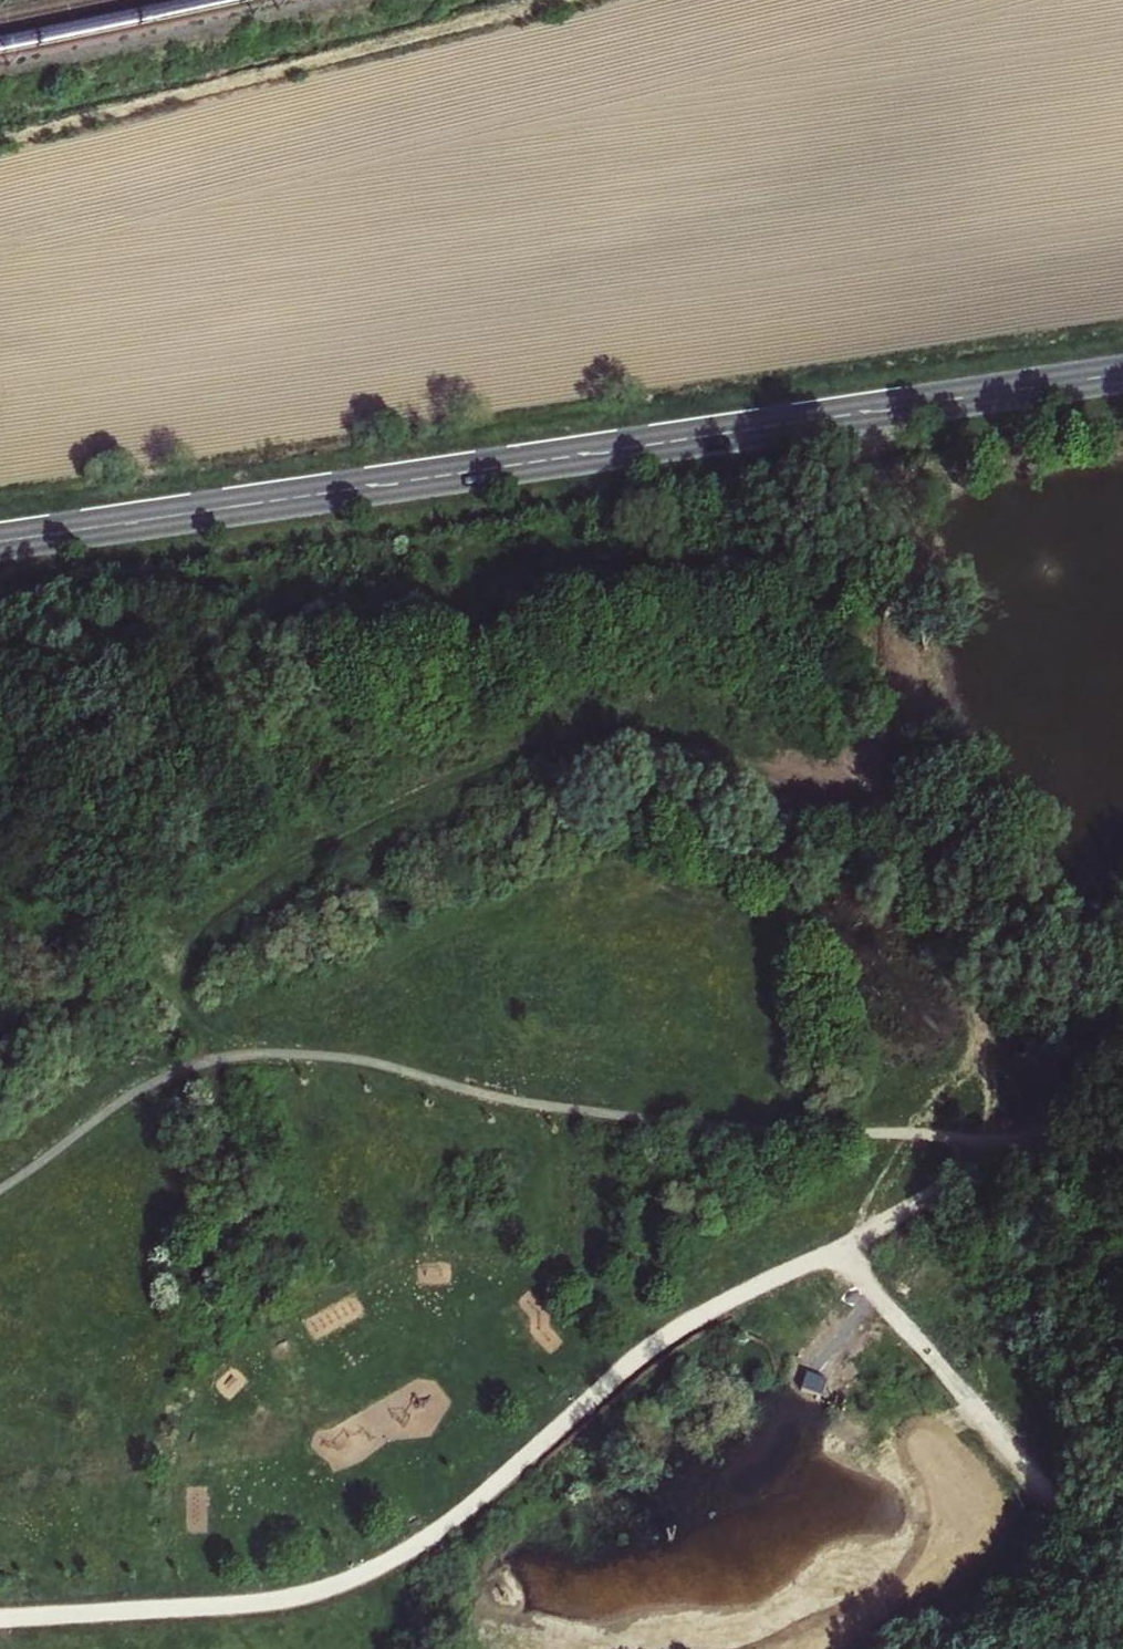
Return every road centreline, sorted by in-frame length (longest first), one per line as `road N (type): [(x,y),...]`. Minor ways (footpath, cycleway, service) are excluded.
road 1 (unclassified): [(0,543),(1122,375)]

